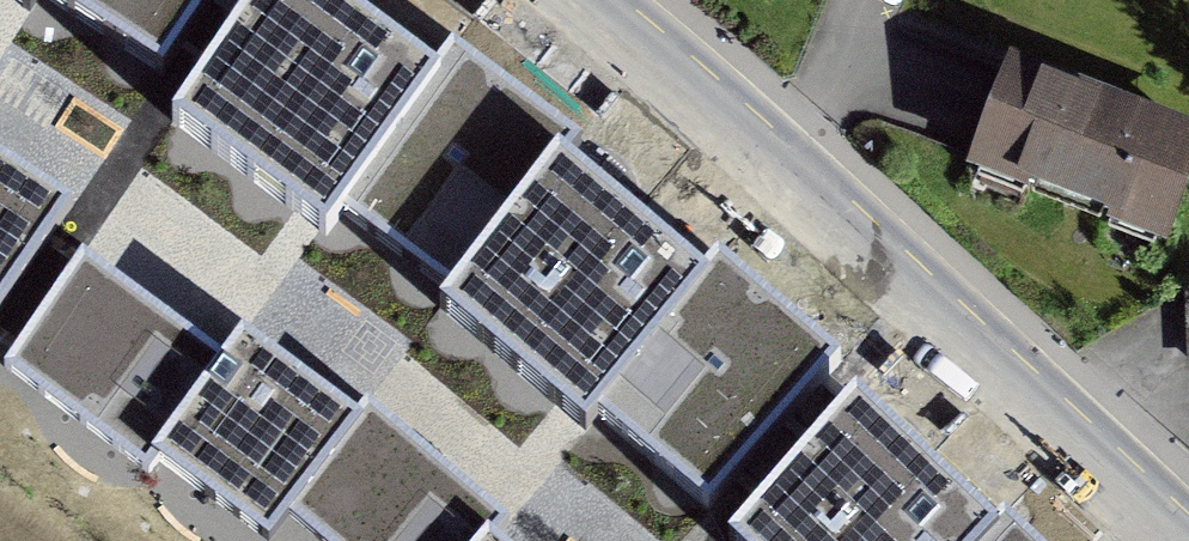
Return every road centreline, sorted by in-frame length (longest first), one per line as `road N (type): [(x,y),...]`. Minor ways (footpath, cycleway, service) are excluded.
road 1 (residential): [(1188,540),(772,152),(584,0)]

